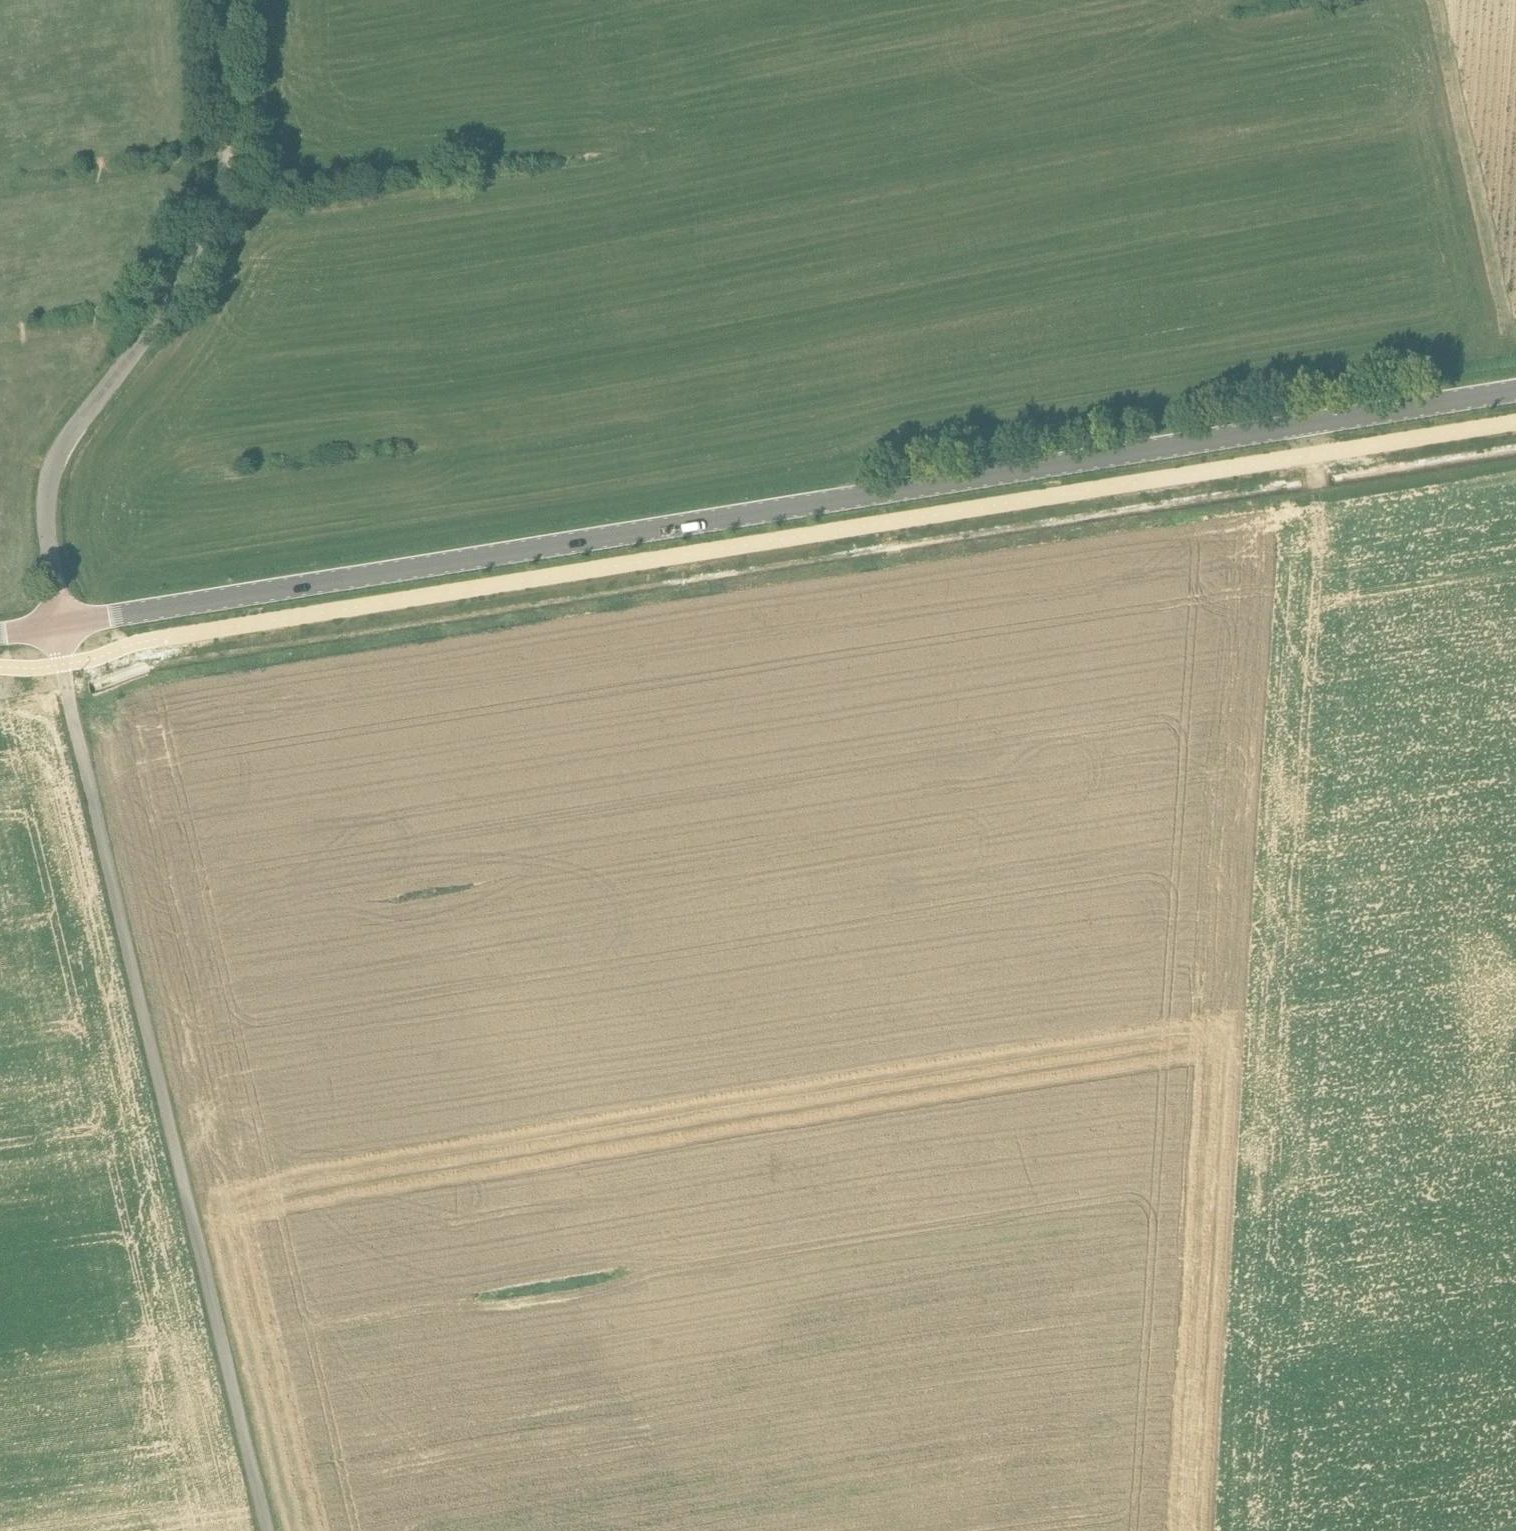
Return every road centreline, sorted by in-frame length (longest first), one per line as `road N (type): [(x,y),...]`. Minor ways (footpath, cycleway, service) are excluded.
road 1 (tertiary): [(1515,389),(59,623)]
road 2 (unclassified): [(267,1530),(79,742),(59,623)]
road 3 (unclassified): [(59,623),(47,520),(56,459),(173,296),(213,194),(221,118),(208,0)]

